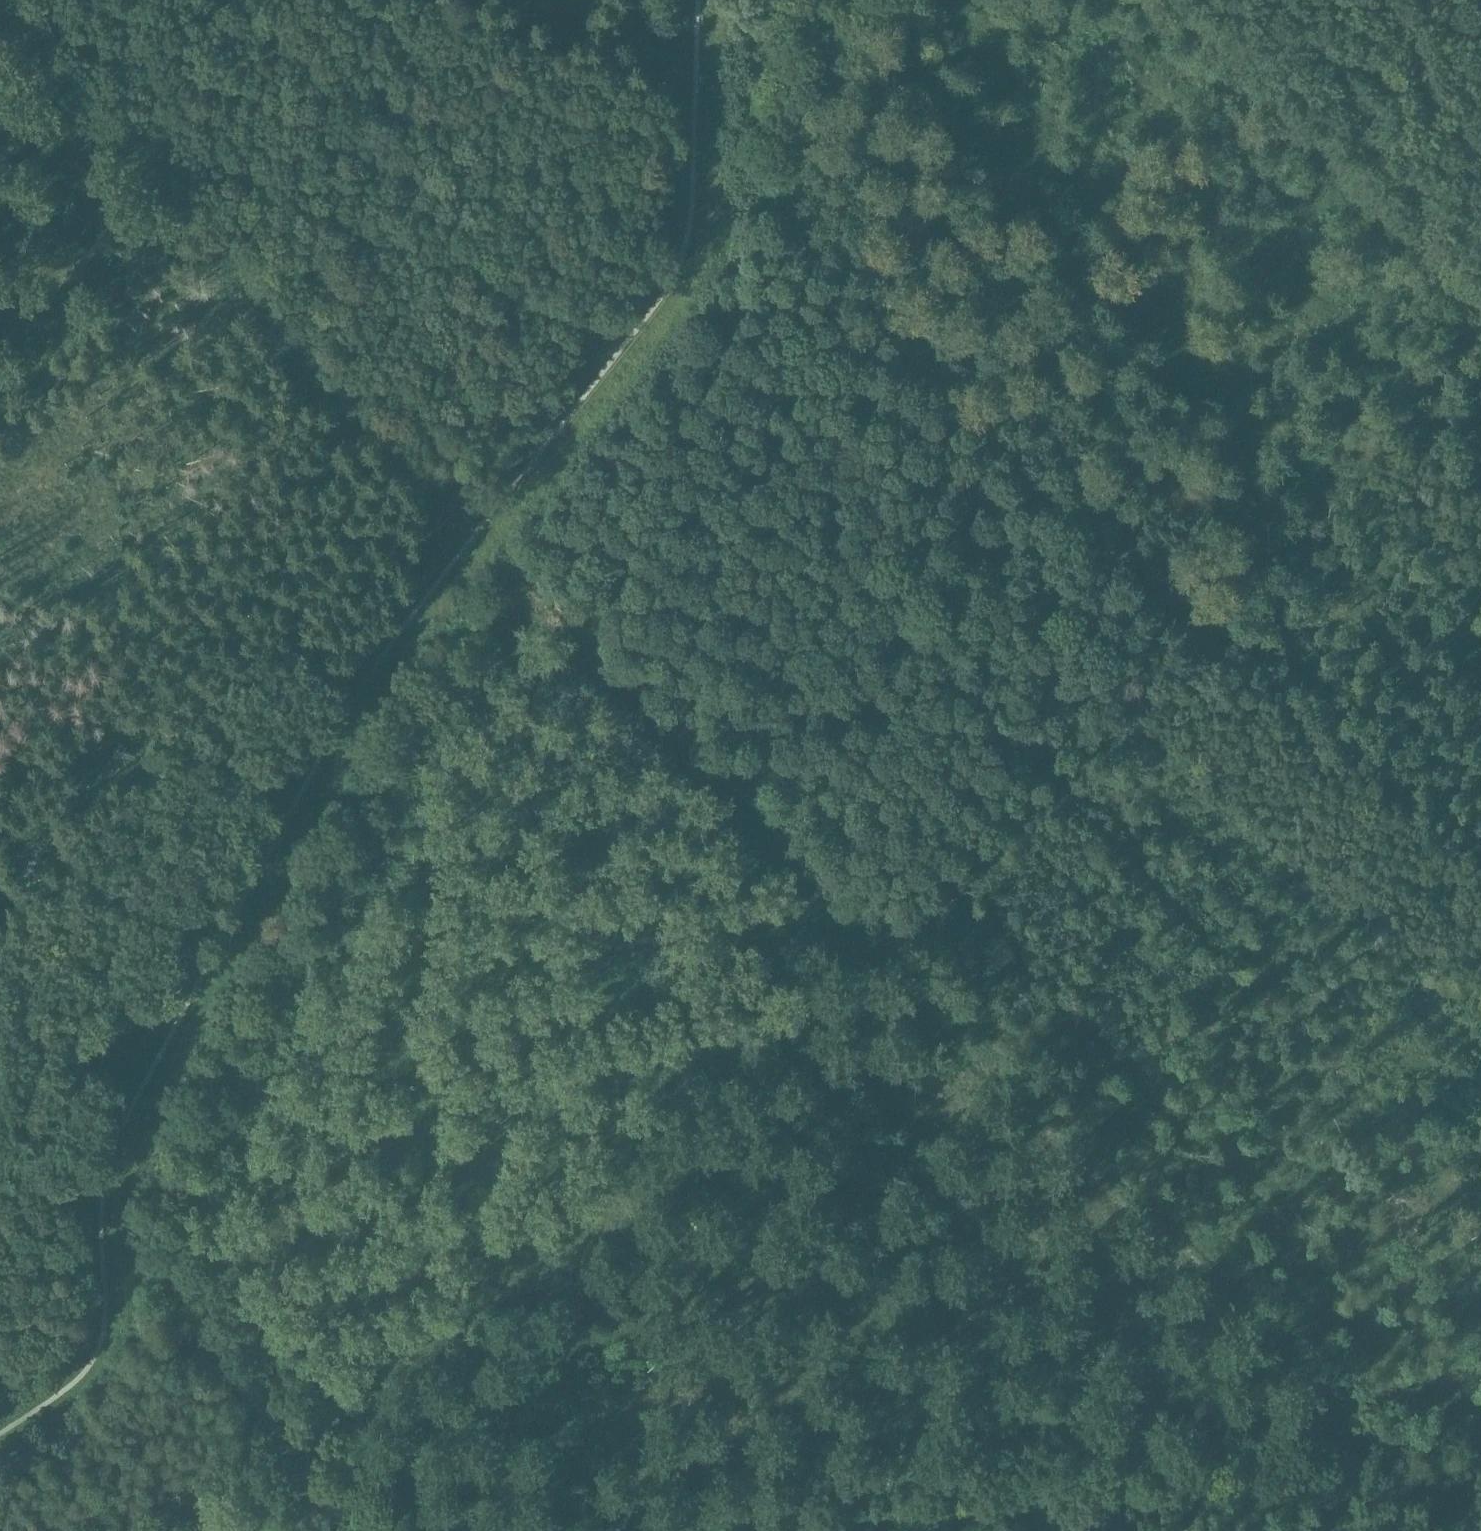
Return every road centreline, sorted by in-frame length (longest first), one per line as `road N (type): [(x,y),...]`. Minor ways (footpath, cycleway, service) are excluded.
road 1 (track): [(724,0),(713,238)]

